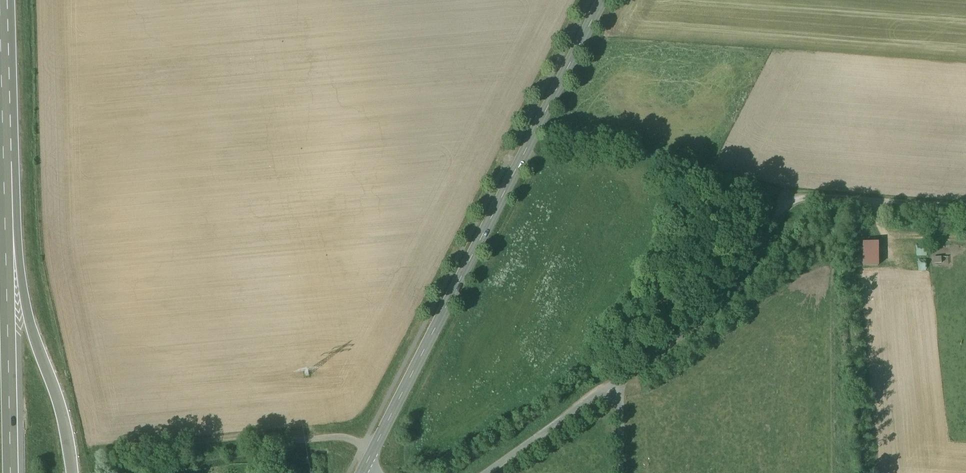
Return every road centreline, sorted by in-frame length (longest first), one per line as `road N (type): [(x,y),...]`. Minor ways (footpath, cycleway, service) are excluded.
road 1 (tertiary): [(361,472),(603,0)]
road 2 (motorway): [(15,472),(6,0)]

